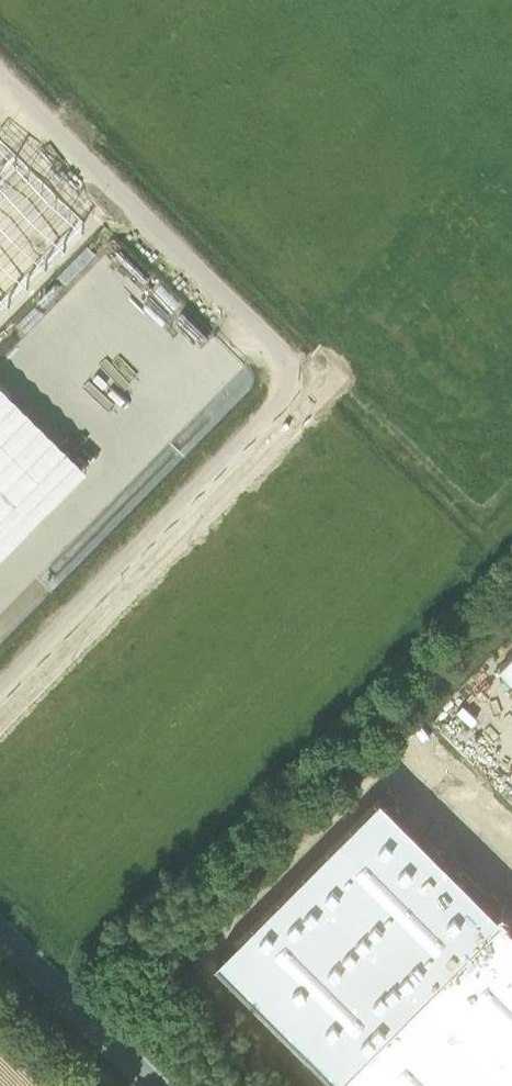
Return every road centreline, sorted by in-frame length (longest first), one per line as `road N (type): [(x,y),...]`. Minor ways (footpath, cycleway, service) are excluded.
road 1 (unclassified): [(0,701),(309,386),(0,86)]
road 2 (unclassified): [(155,1085),(0,930)]

